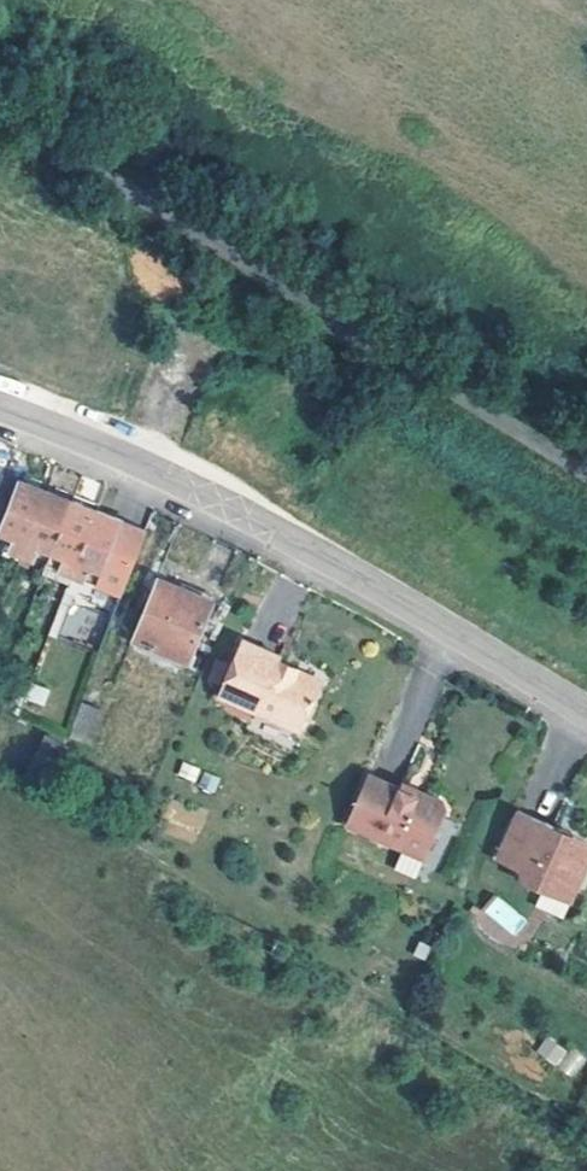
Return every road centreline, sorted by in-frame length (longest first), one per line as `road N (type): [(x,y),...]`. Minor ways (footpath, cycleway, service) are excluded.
road 1 (secondary): [(586,720),(386,591),(249,517),(0,408)]

